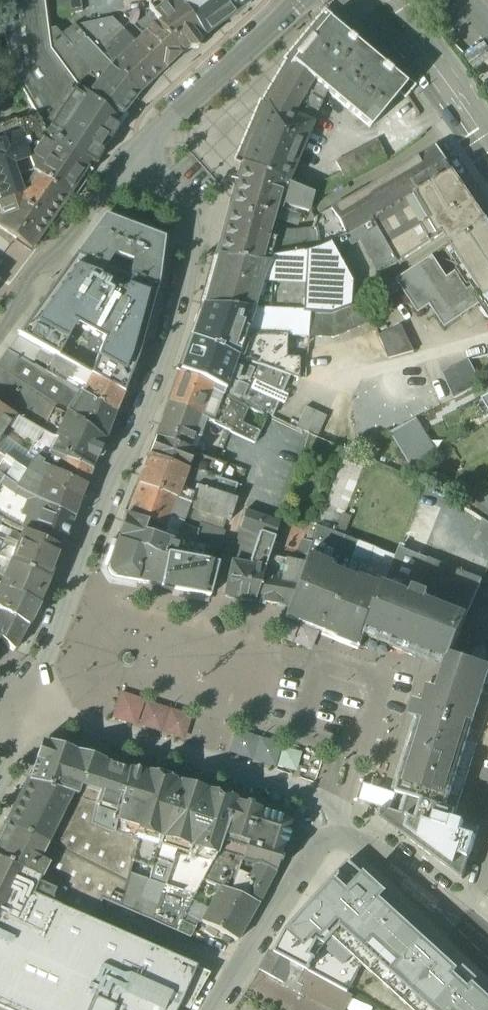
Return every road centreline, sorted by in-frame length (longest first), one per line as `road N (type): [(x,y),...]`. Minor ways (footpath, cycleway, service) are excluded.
road 1 (residential): [(28,711),(196,273),(199,236),(187,204),(137,152)]
road 2 (residential): [(337,838),(335,812),(323,803),(255,774),(28,711)]
road 3 (residential): [(137,152),(0,336)]
road 4 (residential): [(300,0),(137,152)]
road 5 (residential): [(337,838),(307,860),(215,1009)]
road 6 (residential): [(345,838),(385,858),(487,952)]
road 7 (tertiary): [(487,143),(378,0)]

